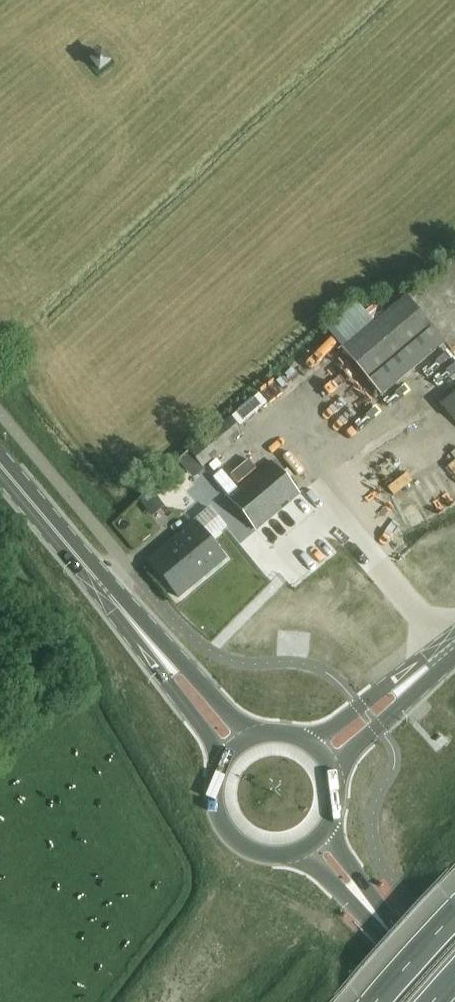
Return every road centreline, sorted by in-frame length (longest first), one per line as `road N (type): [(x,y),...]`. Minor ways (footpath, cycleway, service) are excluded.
road 1 (primary): [(136,626),(0,471)]
road 2 (primary): [(227,758),(215,797),(230,834),(266,854),(305,847)]
road 3 (primary): [(249,740),(186,667),(136,626)]
road 4 (primary): [(136,626),(227,758)]
road 5 (primary): [(424,670),(384,687),(307,744)]
road 6 (primary): [(328,767),(401,706),(424,670)]

